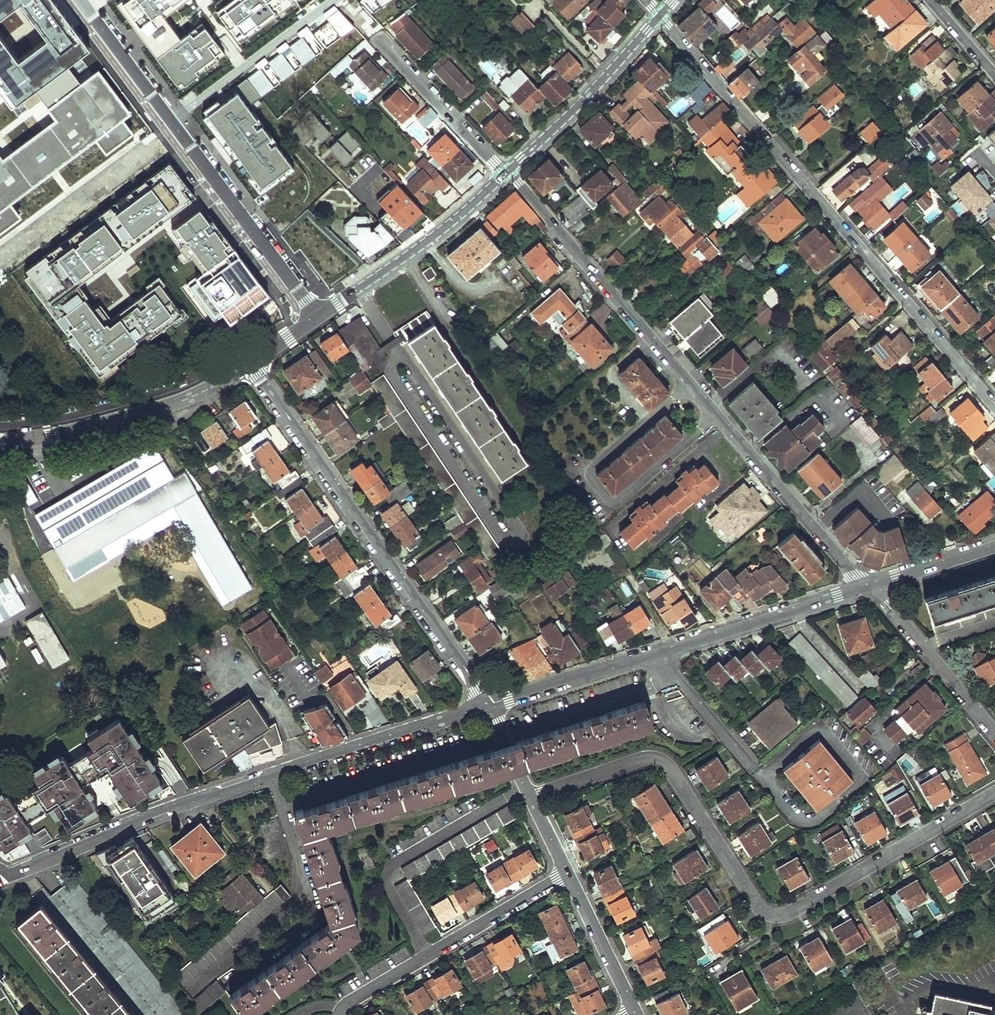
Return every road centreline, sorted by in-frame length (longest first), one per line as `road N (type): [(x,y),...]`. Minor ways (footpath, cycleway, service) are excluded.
road 1 (residential): [(531,798),(659,759),(757,904),(775,916),(994,794)]
road 2 (residential): [(866,586),(506,173)]
road 3 (residential): [(994,406),(660,15)]
road 4 (residential): [(249,364),(486,706)]
road 5 (residential): [(0,869),(19,872),(272,775)]
road 6 (residential): [(568,873),(339,1014)]
road 7 (residential): [(272,775),(299,869),(295,899),(190,992)]
road 8 (residential): [(0,441),(146,412),(249,364)]
road 9 (residential): [(767,779),(807,822),(860,780),(820,732),(768,774)]
road 10 (residential): [(318,315),(173,124)]
road 11 (residential): [(506,173),(405,257),(318,315)]
road 12 (residential): [(272,775),(486,706)]
road 13 (residential): [(660,15),(506,173)]
road 14 (residential): [(659,654),(866,586)]
road 15 (residential): [(173,124),(334,0)]
road 16 (residential): [(994,734),(866,586)]
road 17 (residential): [(378,37),(506,173)]
road 18 (residential): [(486,706),(659,654)]
road 19 (residential): [(659,654),(767,779)]
road 20 (residential): [(568,873),(636,1012)]
road 21 (residential): [(173,124),(82,4)]
road 22 (residential): [(866,586),(994,546)]

